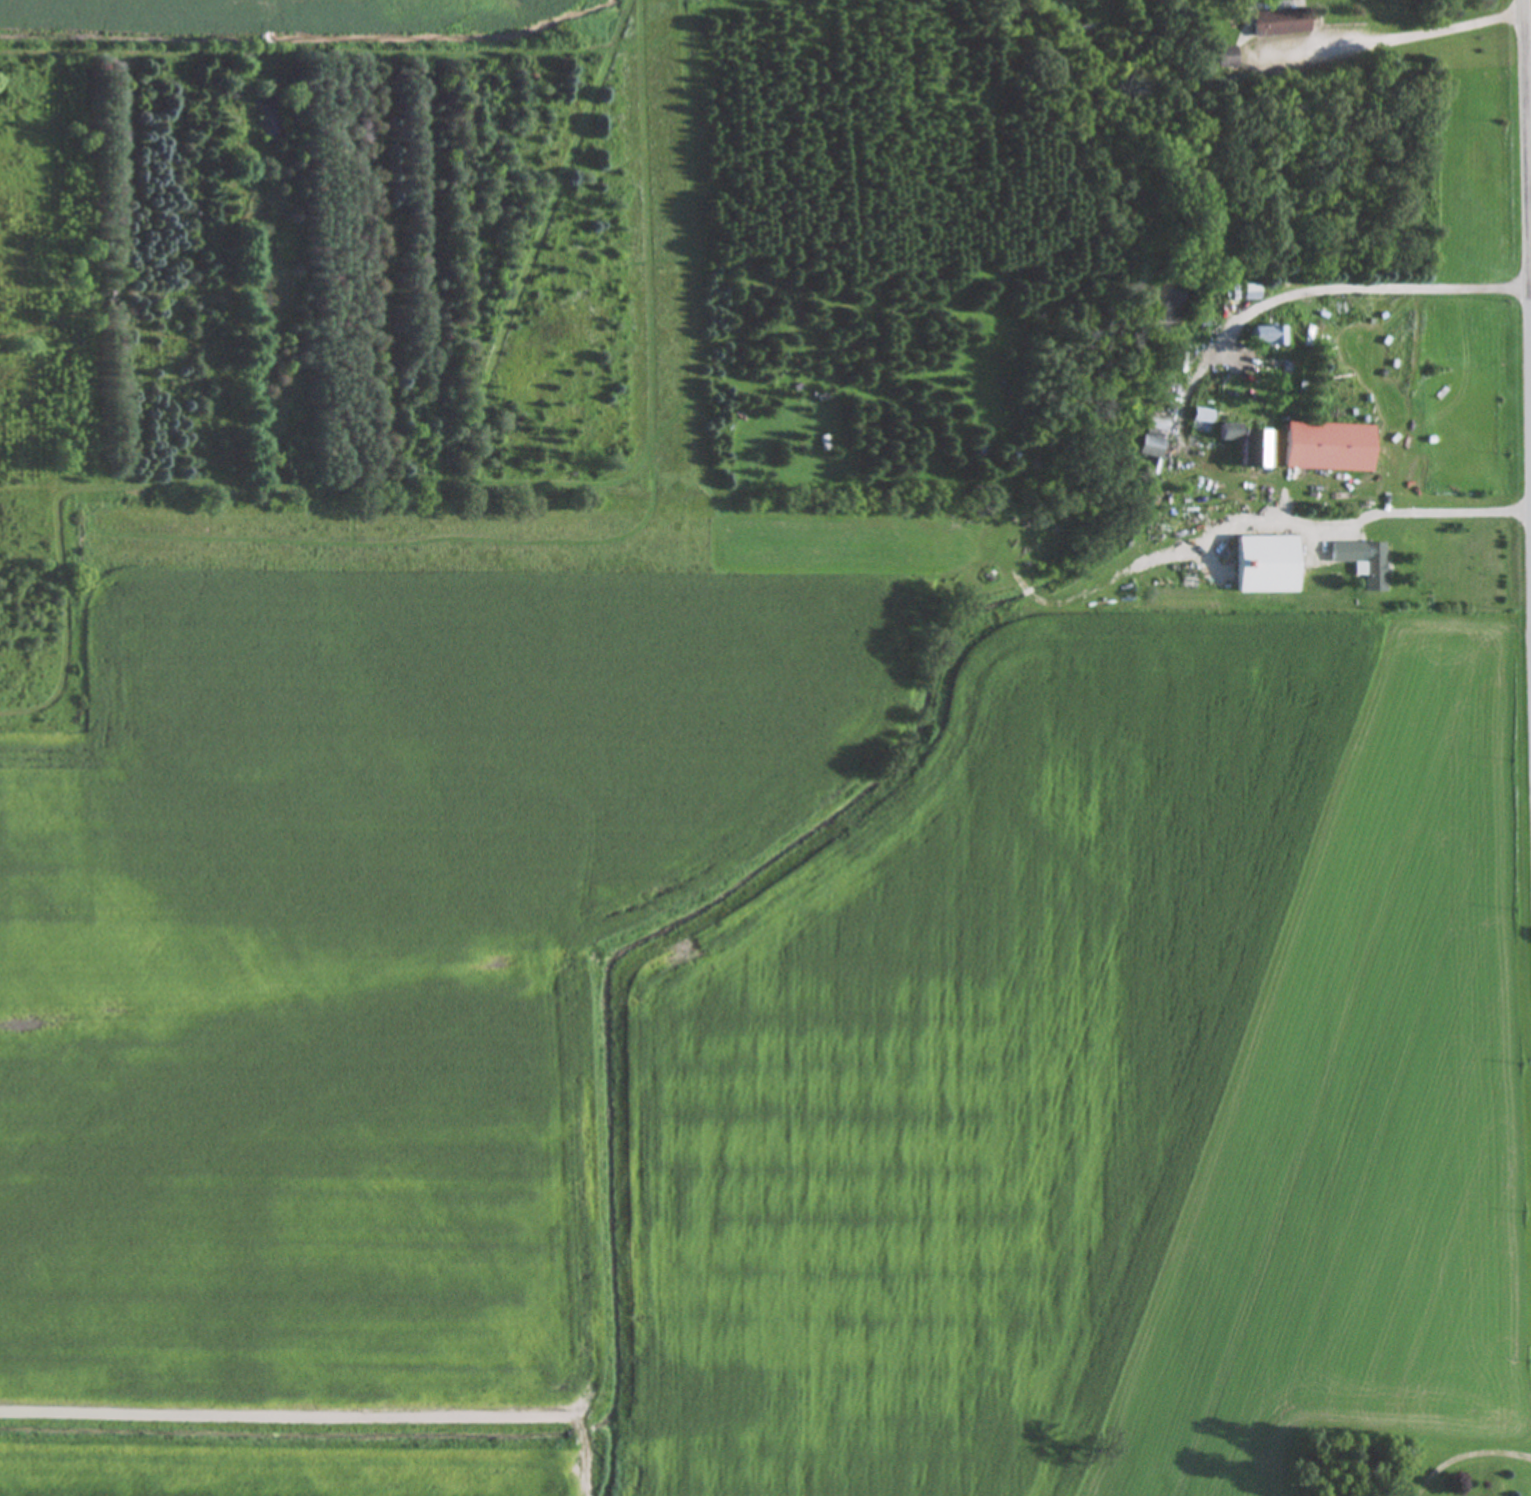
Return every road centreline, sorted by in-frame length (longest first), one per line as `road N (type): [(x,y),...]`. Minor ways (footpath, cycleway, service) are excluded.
road 1 (residential): [(1530,245),(1525,0)]

